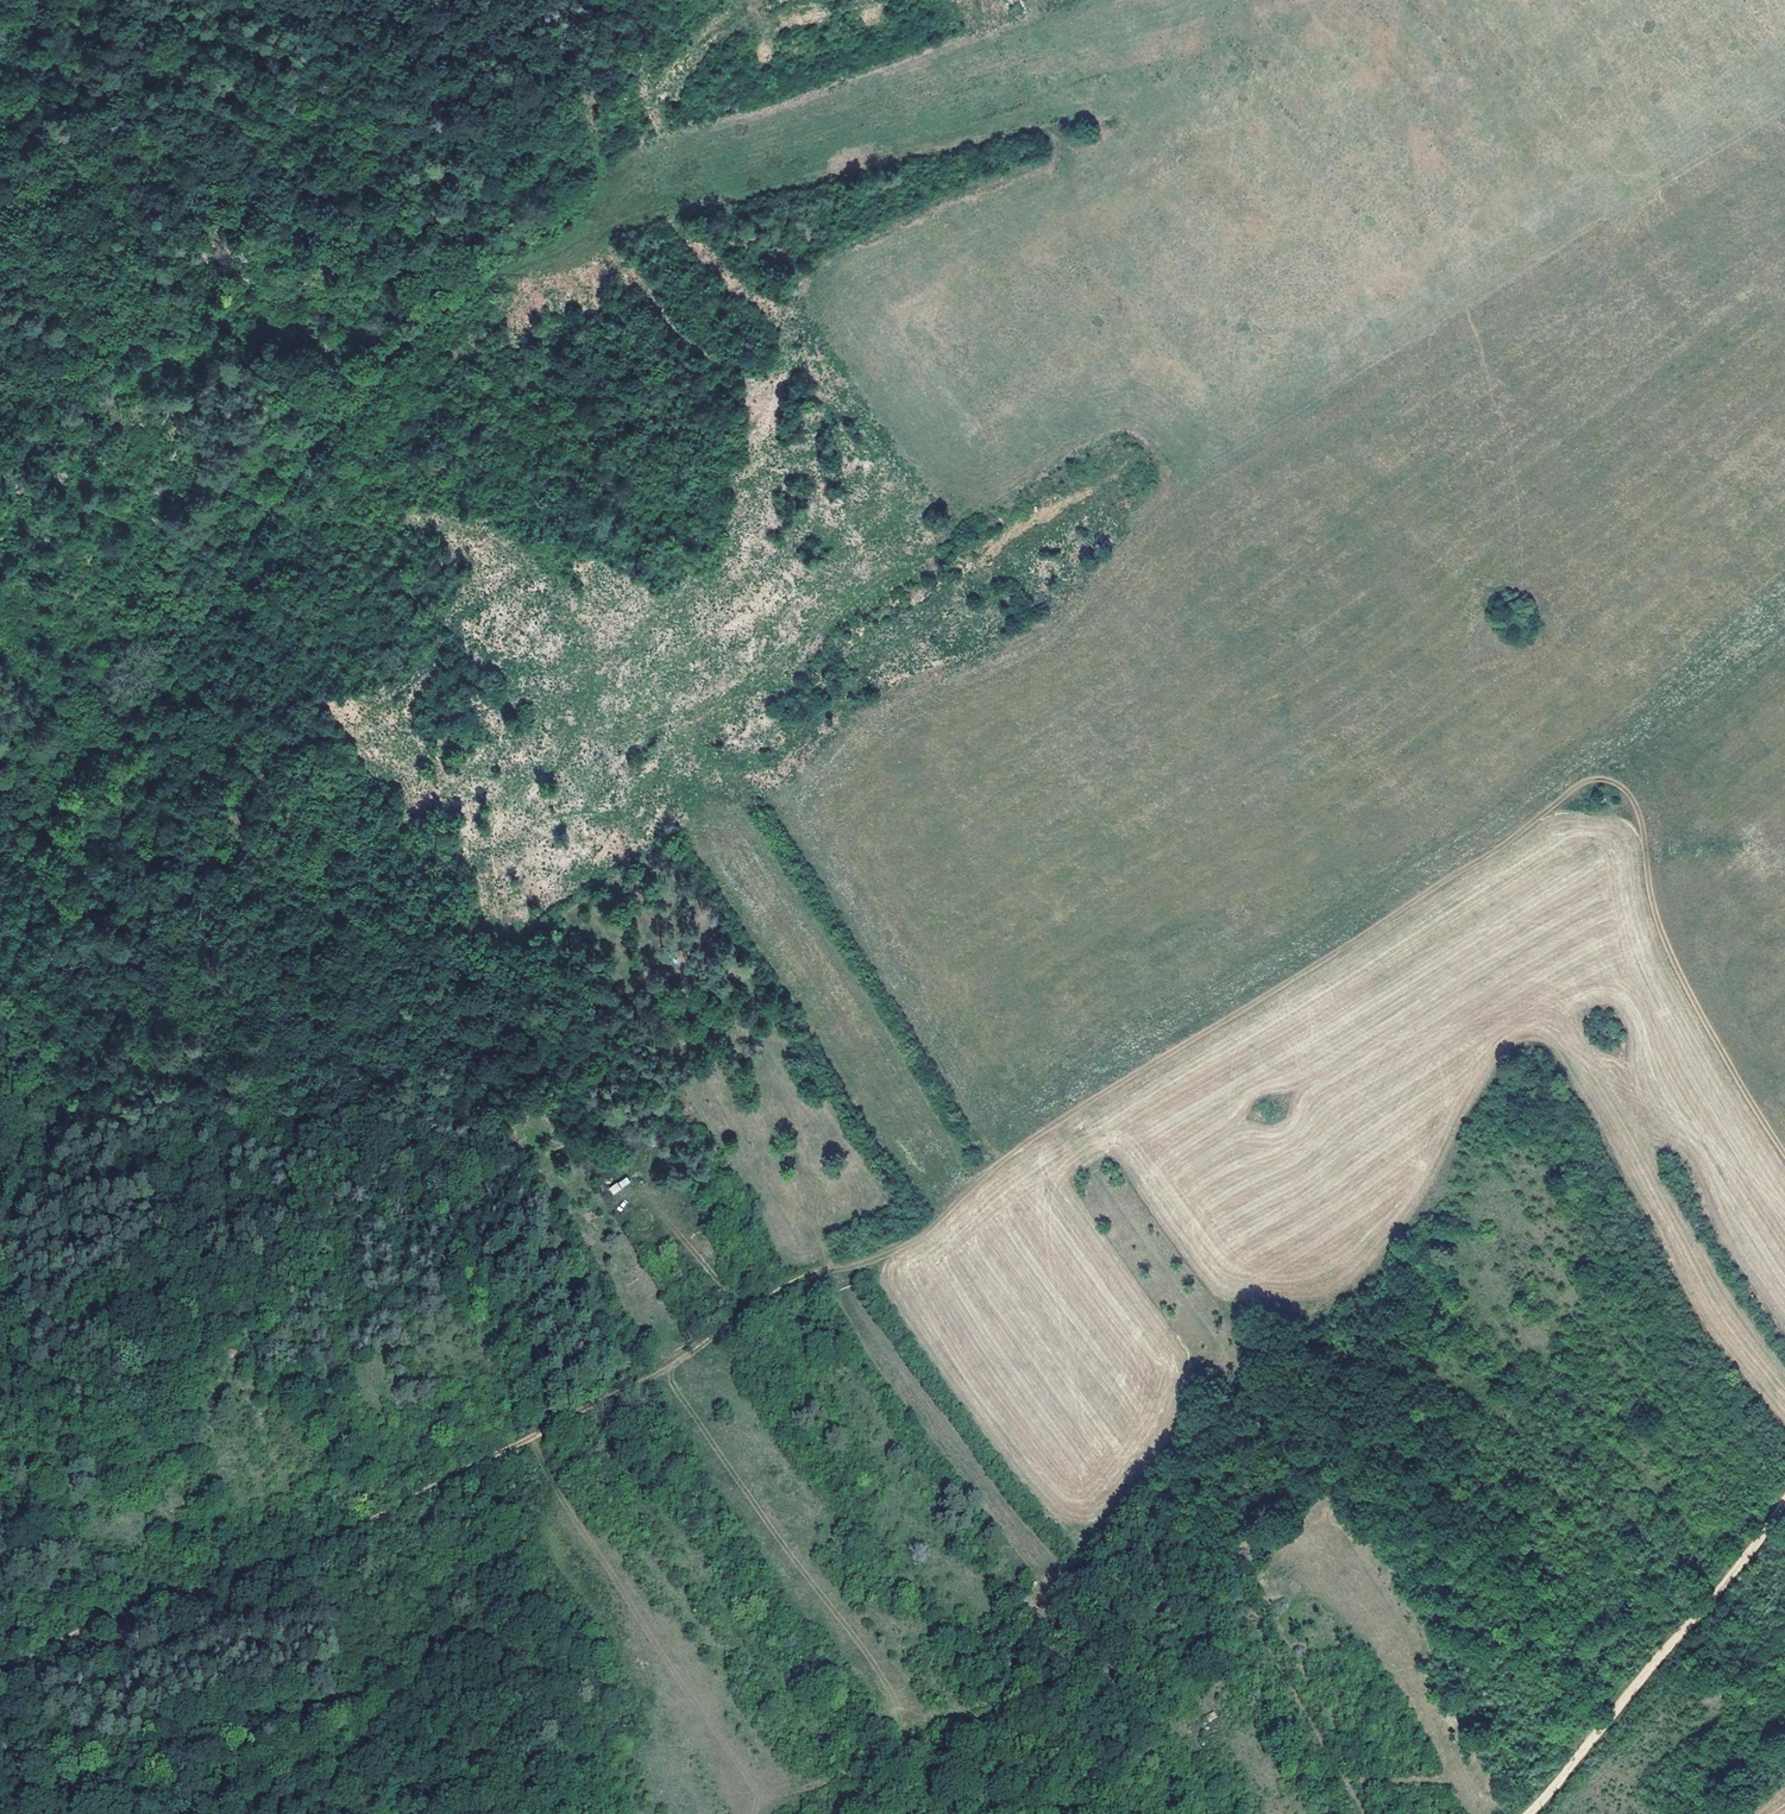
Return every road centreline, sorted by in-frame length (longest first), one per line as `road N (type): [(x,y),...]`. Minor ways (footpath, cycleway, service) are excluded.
road 1 (track): [(0,1667),(43,1639),(308,1551),(536,1434),(786,1286),(866,1261),(1028,1147),(1396,923),(1581,789),(1610,781),(1628,792),(1672,964),(1727,1070),(1784,1153)]
road 2 (track): [(502,266),(407,346),(264,513),(167,659)]
road 3 (track): [(1784,1490),(1530,1813)]
road 4 (track): [(0,1180),(41,1015),(55,926),(49,894)]
road 5 (track): [(49,894),(167,659)]

